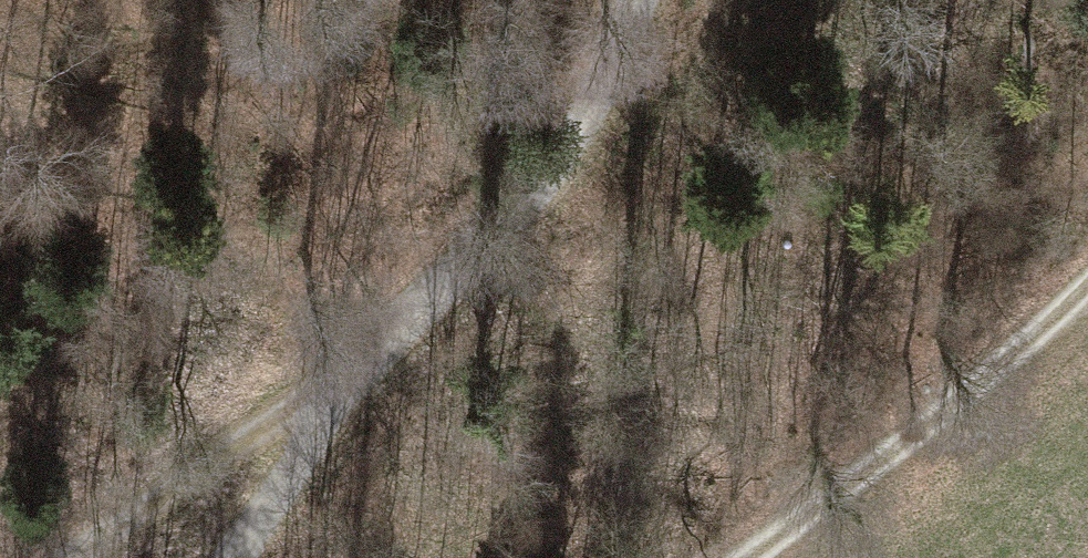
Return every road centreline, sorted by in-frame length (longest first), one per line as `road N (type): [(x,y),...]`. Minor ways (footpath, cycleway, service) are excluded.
road 1 (track): [(636,0),(598,93),(550,172),(361,364)]
road 2 (track): [(1087,289),(969,394),(750,557)]
road 3 (track): [(361,364),(69,557)]
road 4 (track): [(361,364),(233,557)]
road 5 (track): [(573,139),(712,0)]

